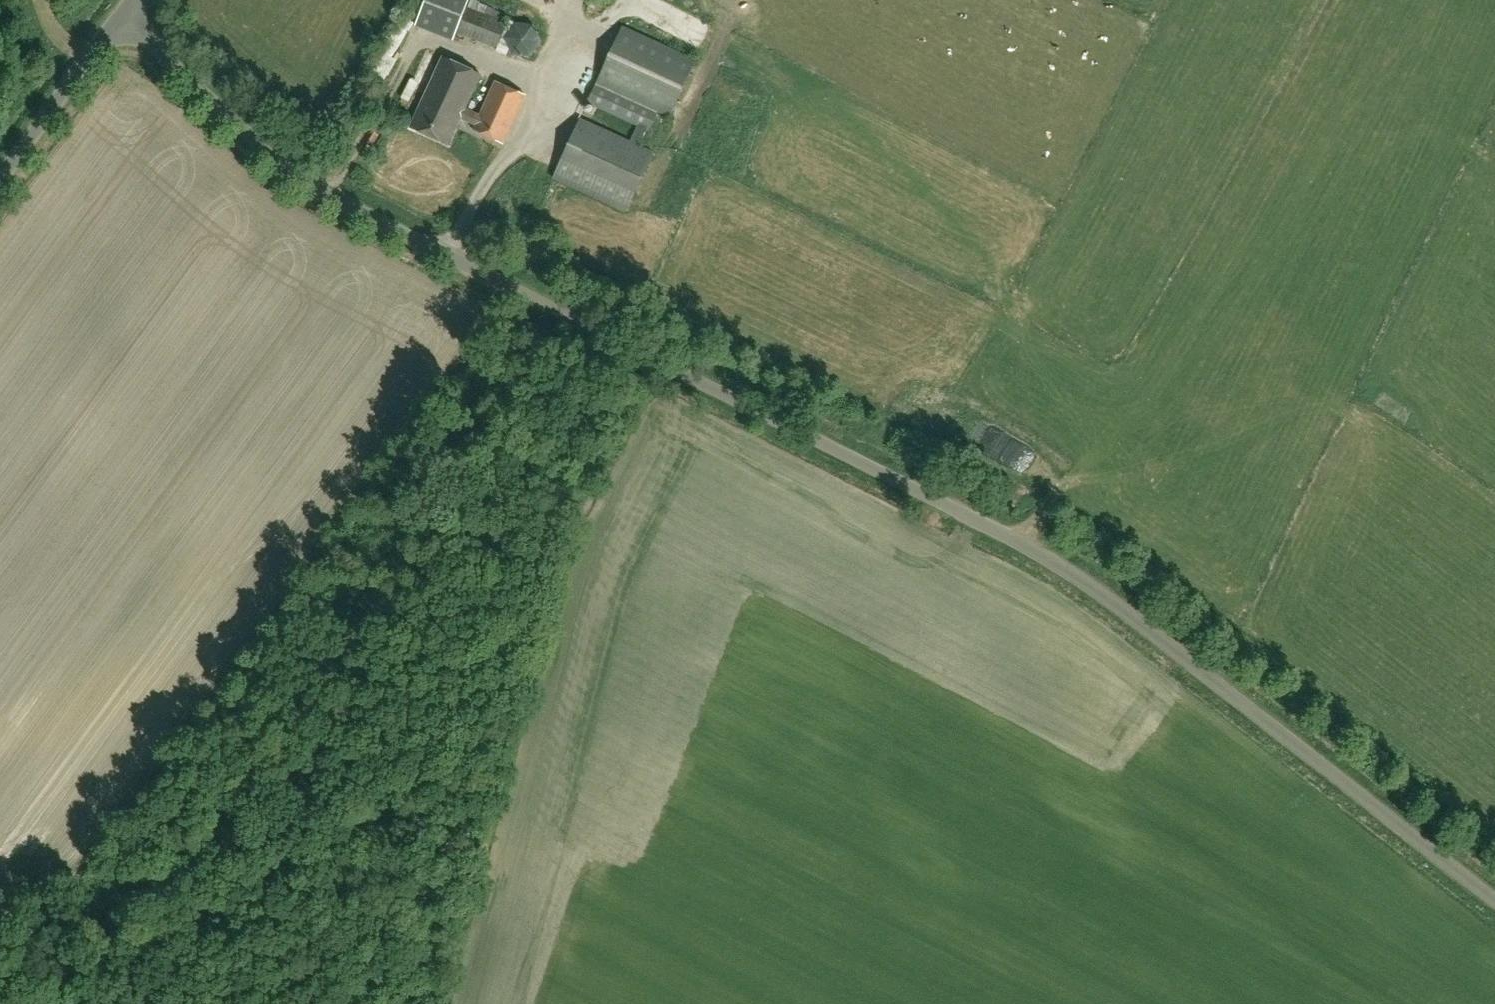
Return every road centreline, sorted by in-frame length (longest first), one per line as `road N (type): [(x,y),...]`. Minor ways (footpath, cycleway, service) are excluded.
road 1 (unclassified): [(1494,904),(1040,553),(328,194),(119,20)]
road 2 (track): [(411,1003),(430,994),(438,948),(415,886),(288,758),(299,706),(531,296)]
road 3 (unclassified): [(0,179),(119,20)]

